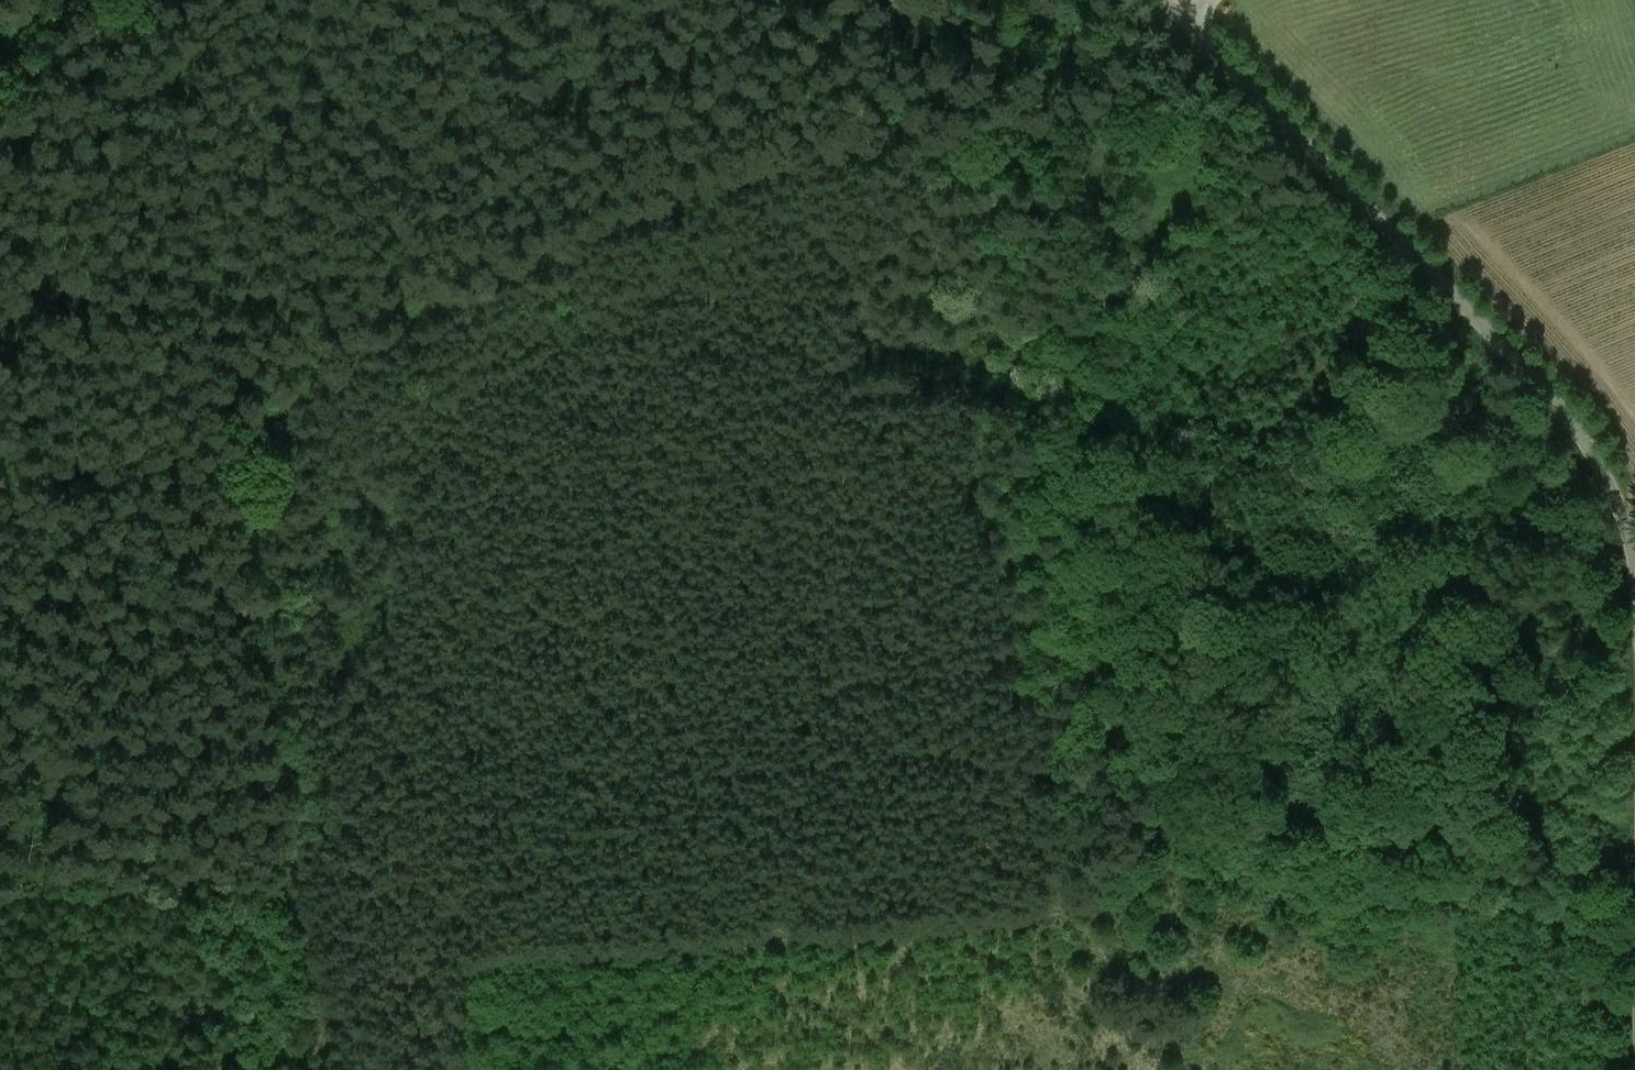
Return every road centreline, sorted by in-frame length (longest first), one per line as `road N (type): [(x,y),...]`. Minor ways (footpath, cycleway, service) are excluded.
road 1 (unclassified): [(1167,0),(1548,395),(1622,503),(1634,576)]
road 2 (track): [(0,103),(142,0)]

